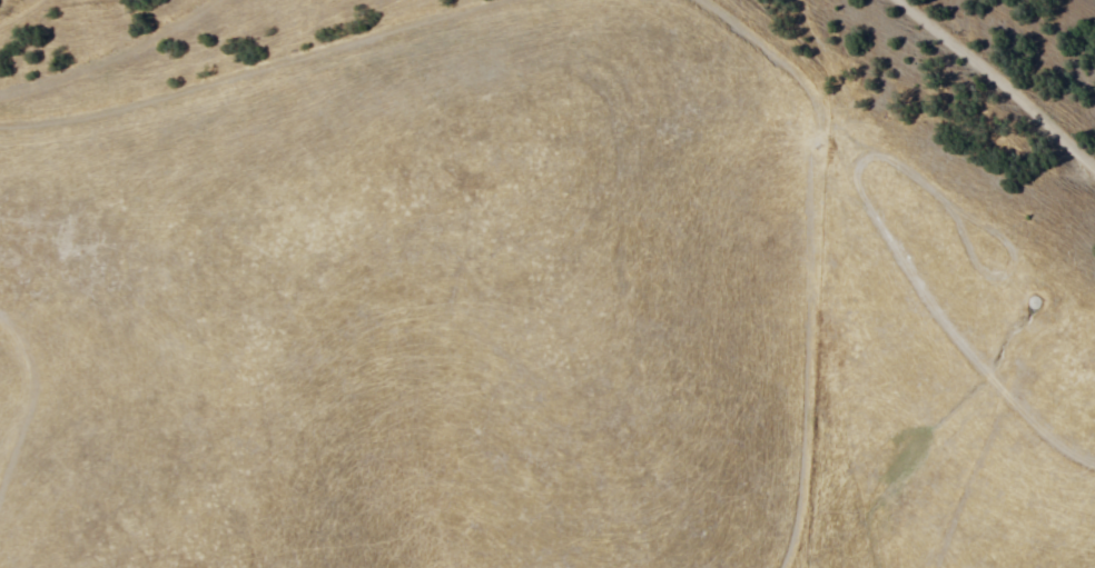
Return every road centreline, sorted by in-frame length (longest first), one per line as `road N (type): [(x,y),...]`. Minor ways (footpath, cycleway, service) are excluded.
road 1 (track): [(73,110),(138,133),(443,40),(624,16),(677,33),(812,133),(981,375),(1094,435)]
road 2 (track): [(0,112),(73,110),(204,0)]
road 3 (track): [(912,0),(1094,158)]

